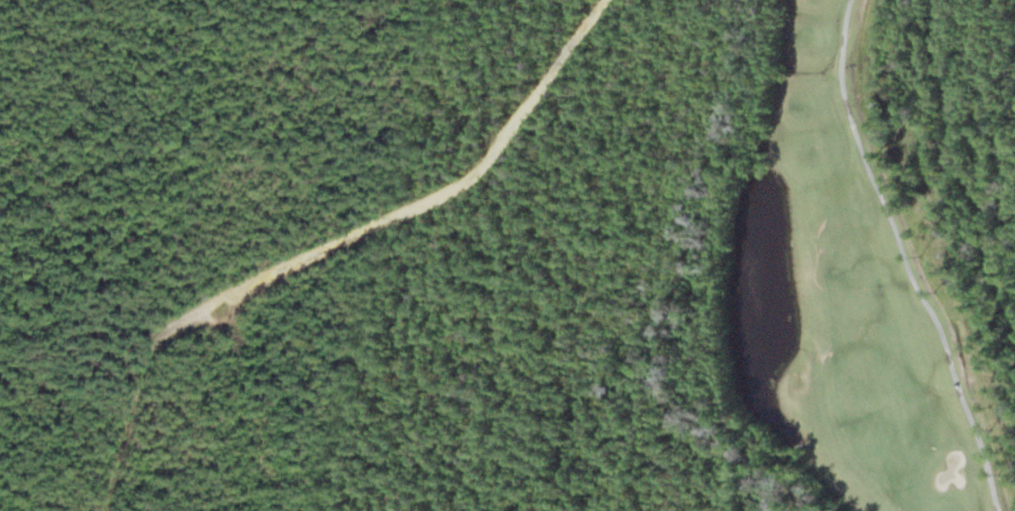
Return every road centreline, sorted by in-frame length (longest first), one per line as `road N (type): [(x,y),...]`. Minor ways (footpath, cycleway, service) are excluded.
road 1 (track): [(166,363),(450,186),(564,67),(595,0)]

